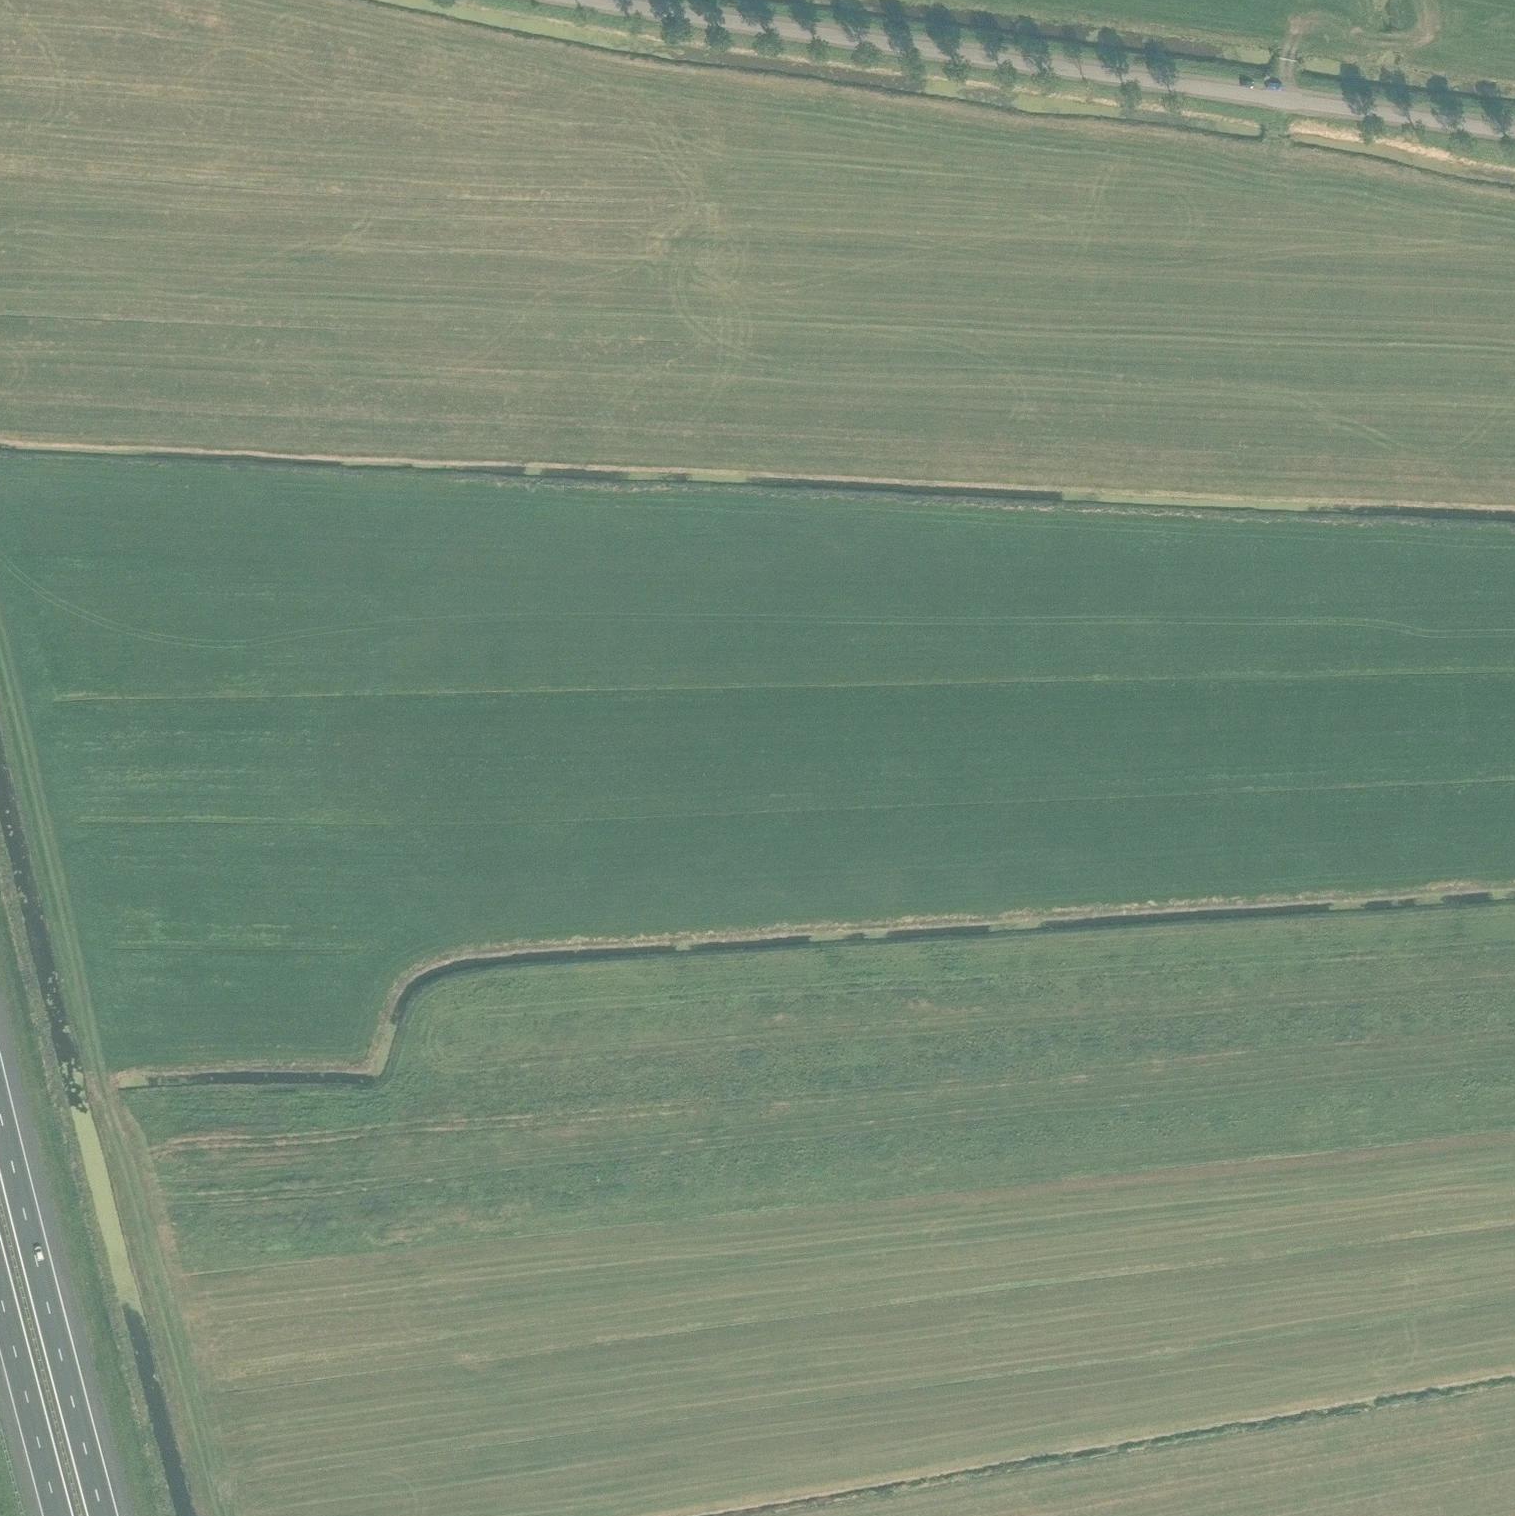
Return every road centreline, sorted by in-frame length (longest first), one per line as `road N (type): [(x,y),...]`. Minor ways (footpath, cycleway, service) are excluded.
road 1 (unclassified): [(1514,131),(609,0)]
road 2 (motorway): [(109,1515),(0,1097)]
road 3 (motorway): [(0,1307),(56,1515)]

